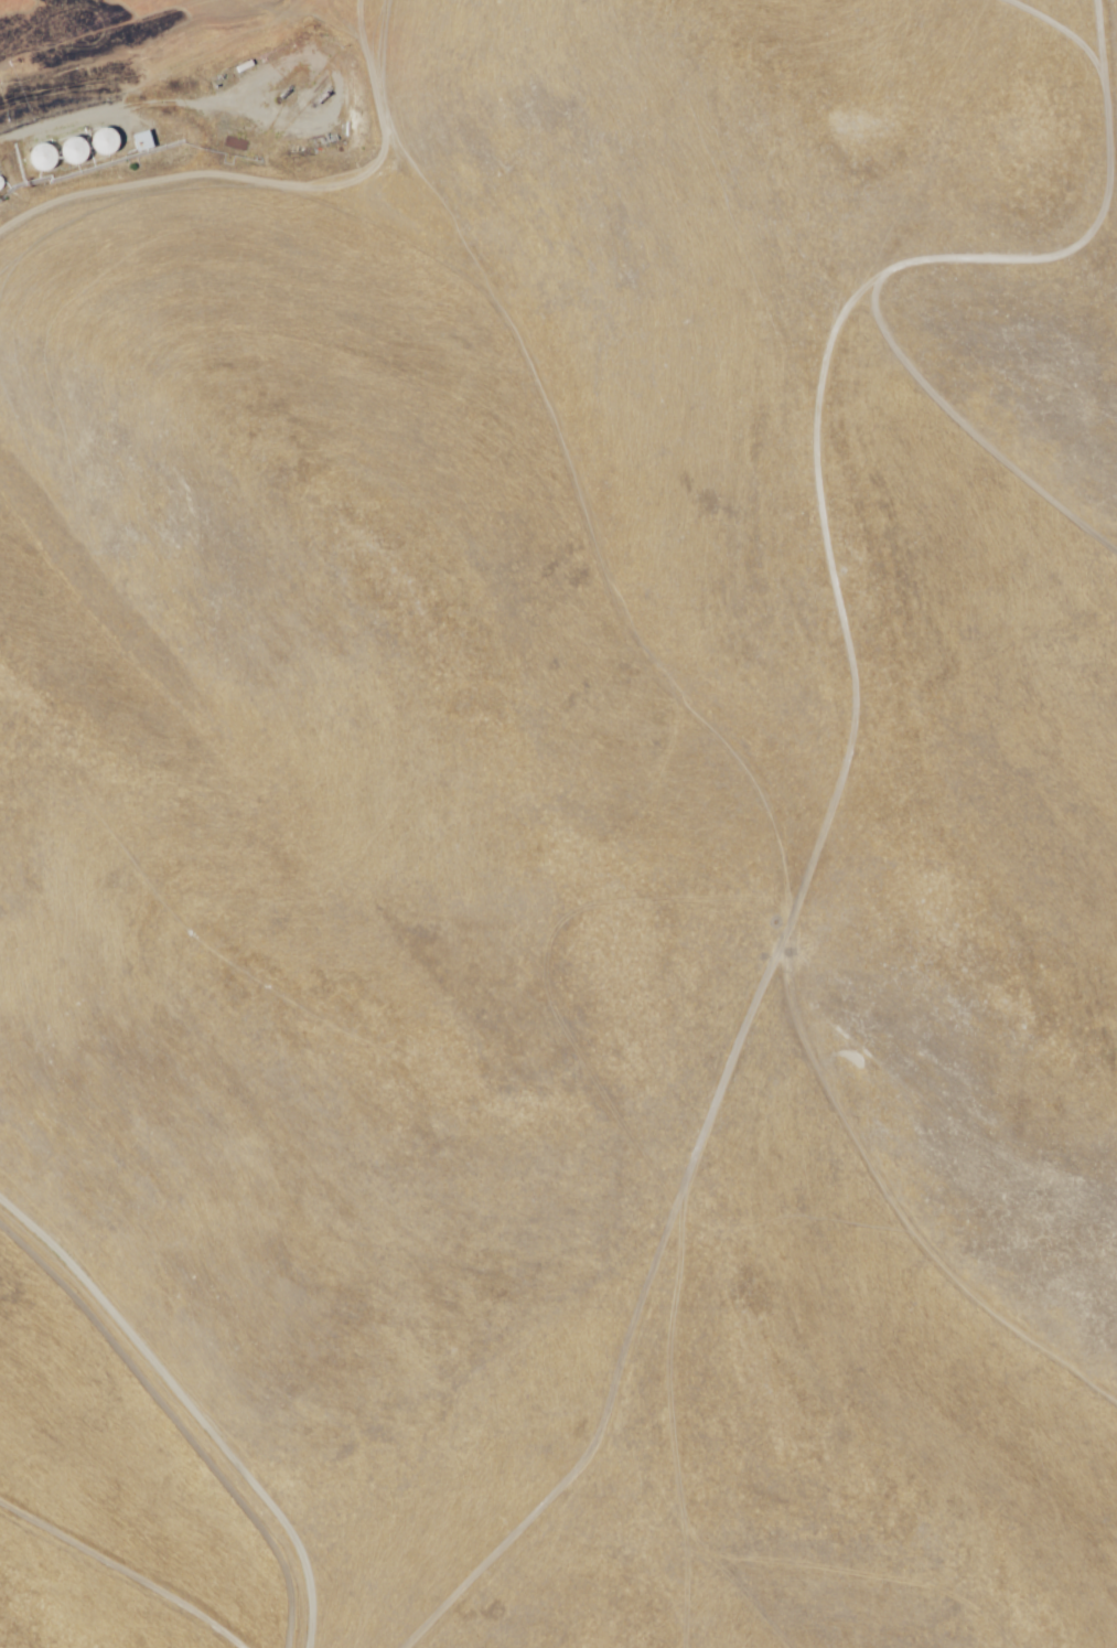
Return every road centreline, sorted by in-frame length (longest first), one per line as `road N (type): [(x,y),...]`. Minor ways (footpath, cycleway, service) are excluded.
road 1 (residential): [(217,1647),(215,1582),(192,1518),(0,1363)]
road 2 (residential): [(0,218),(174,110),(281,0)]

